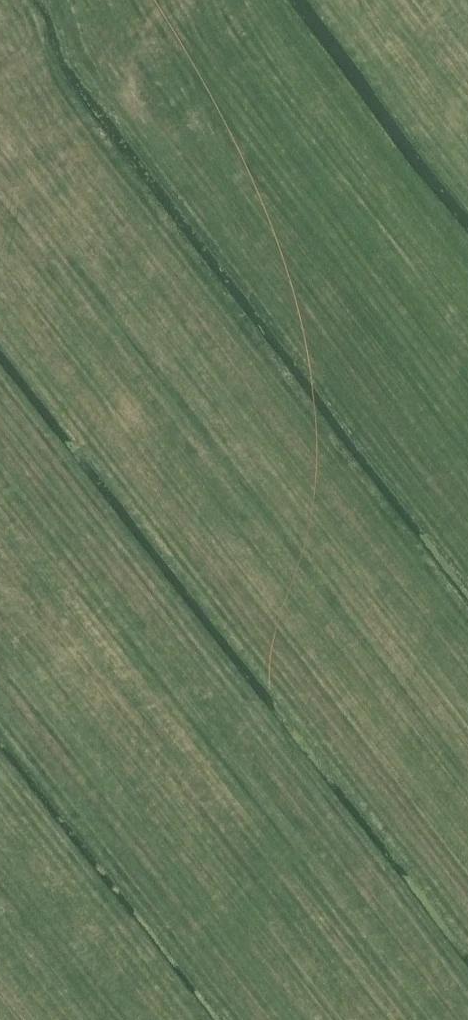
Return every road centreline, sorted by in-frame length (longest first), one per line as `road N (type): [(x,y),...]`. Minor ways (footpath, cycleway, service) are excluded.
road 1 (track): [(467,541),(128,86),(134,64)]

